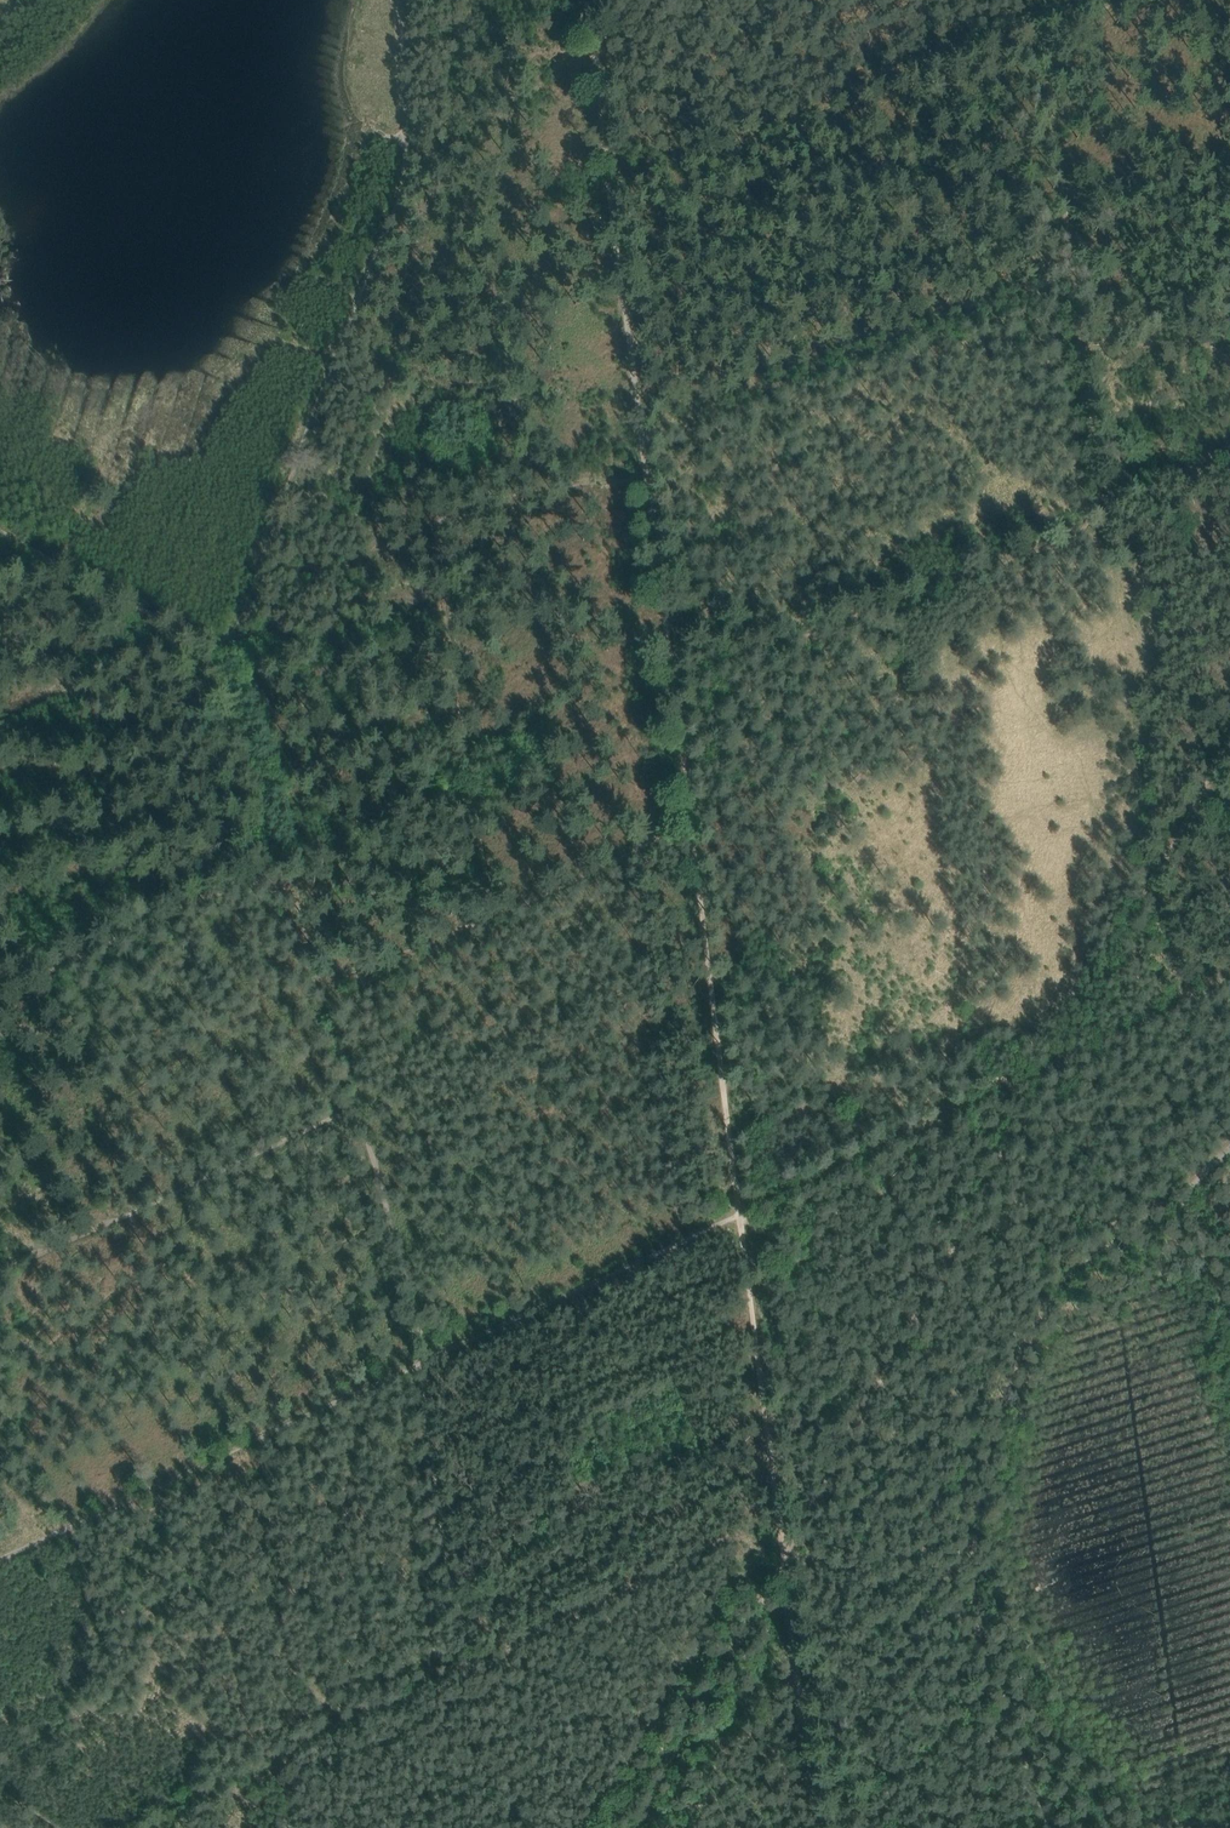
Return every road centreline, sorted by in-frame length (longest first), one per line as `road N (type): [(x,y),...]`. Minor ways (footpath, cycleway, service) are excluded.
road 1 (track): [(821,1827),(793,1545),(739,1215),(692,835)]
road 2 (track): [(399,0),(400,191),(233,634),(217,642),(198,638),(0,530)]
road 3 (track): [(672,695),(571,0)]
road 4 (track): [(692,835),(672,695)]

